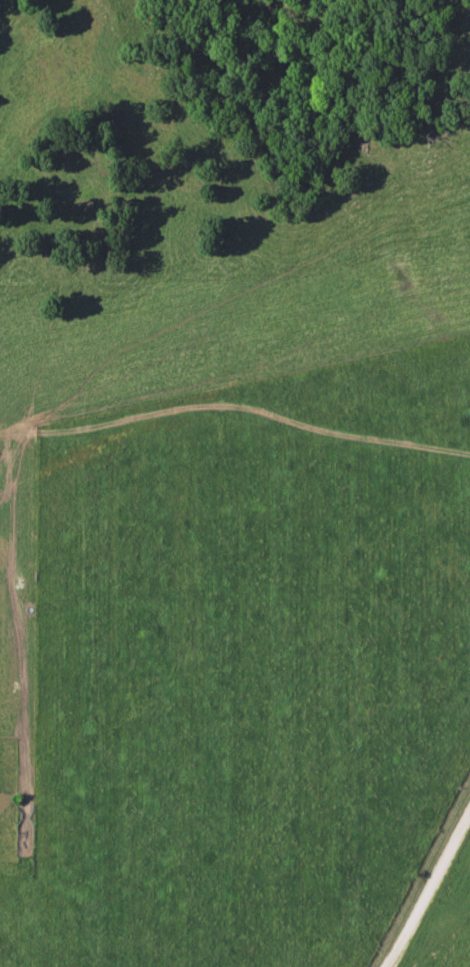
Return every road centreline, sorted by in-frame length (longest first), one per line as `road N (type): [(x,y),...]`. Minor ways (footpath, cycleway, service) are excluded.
road 1 (residential): [(383,966),(469,799)]

